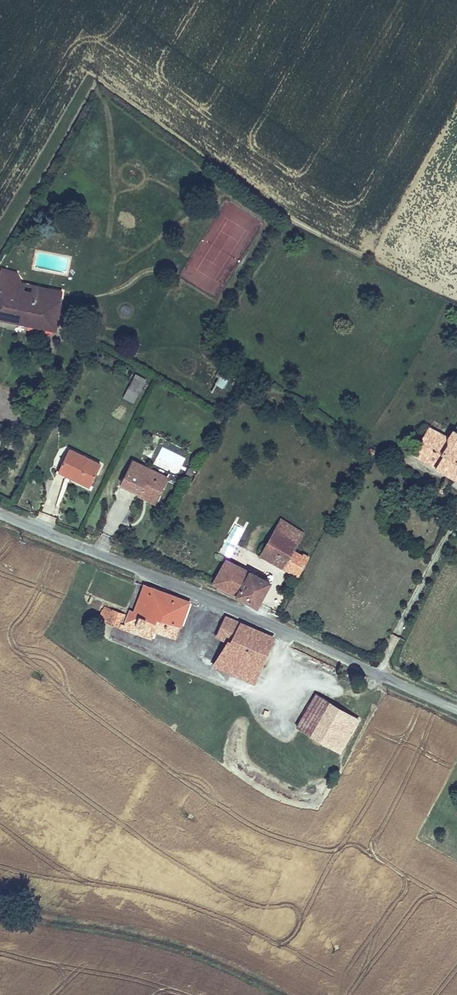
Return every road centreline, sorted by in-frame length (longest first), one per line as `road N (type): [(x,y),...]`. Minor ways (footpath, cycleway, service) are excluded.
road 1 (tertiary): [(456,710),(0,513)]

